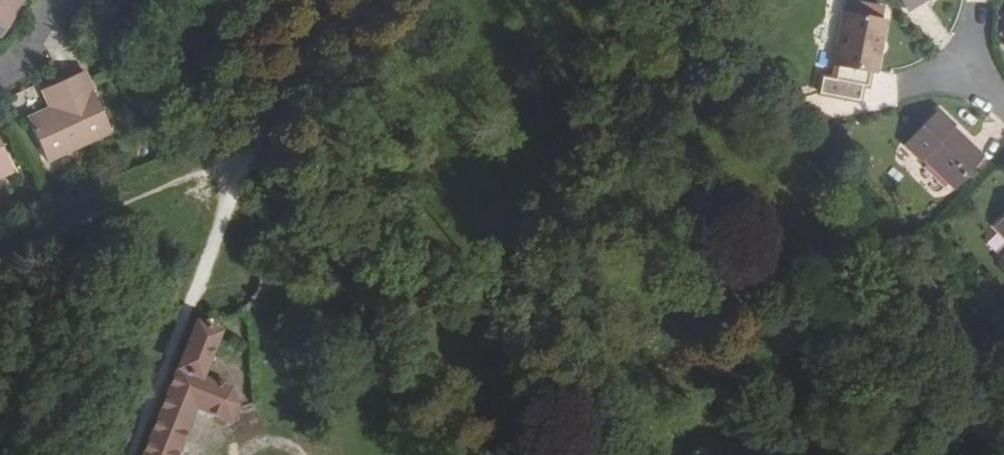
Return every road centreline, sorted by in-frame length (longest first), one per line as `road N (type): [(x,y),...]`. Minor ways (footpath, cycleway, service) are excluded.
road 1 (track): [(243,150),(130,454)]
road 2 (track): [(0,257),(243,150)]
road 3 (track): [(243,150),(281,83),(307,0)]

